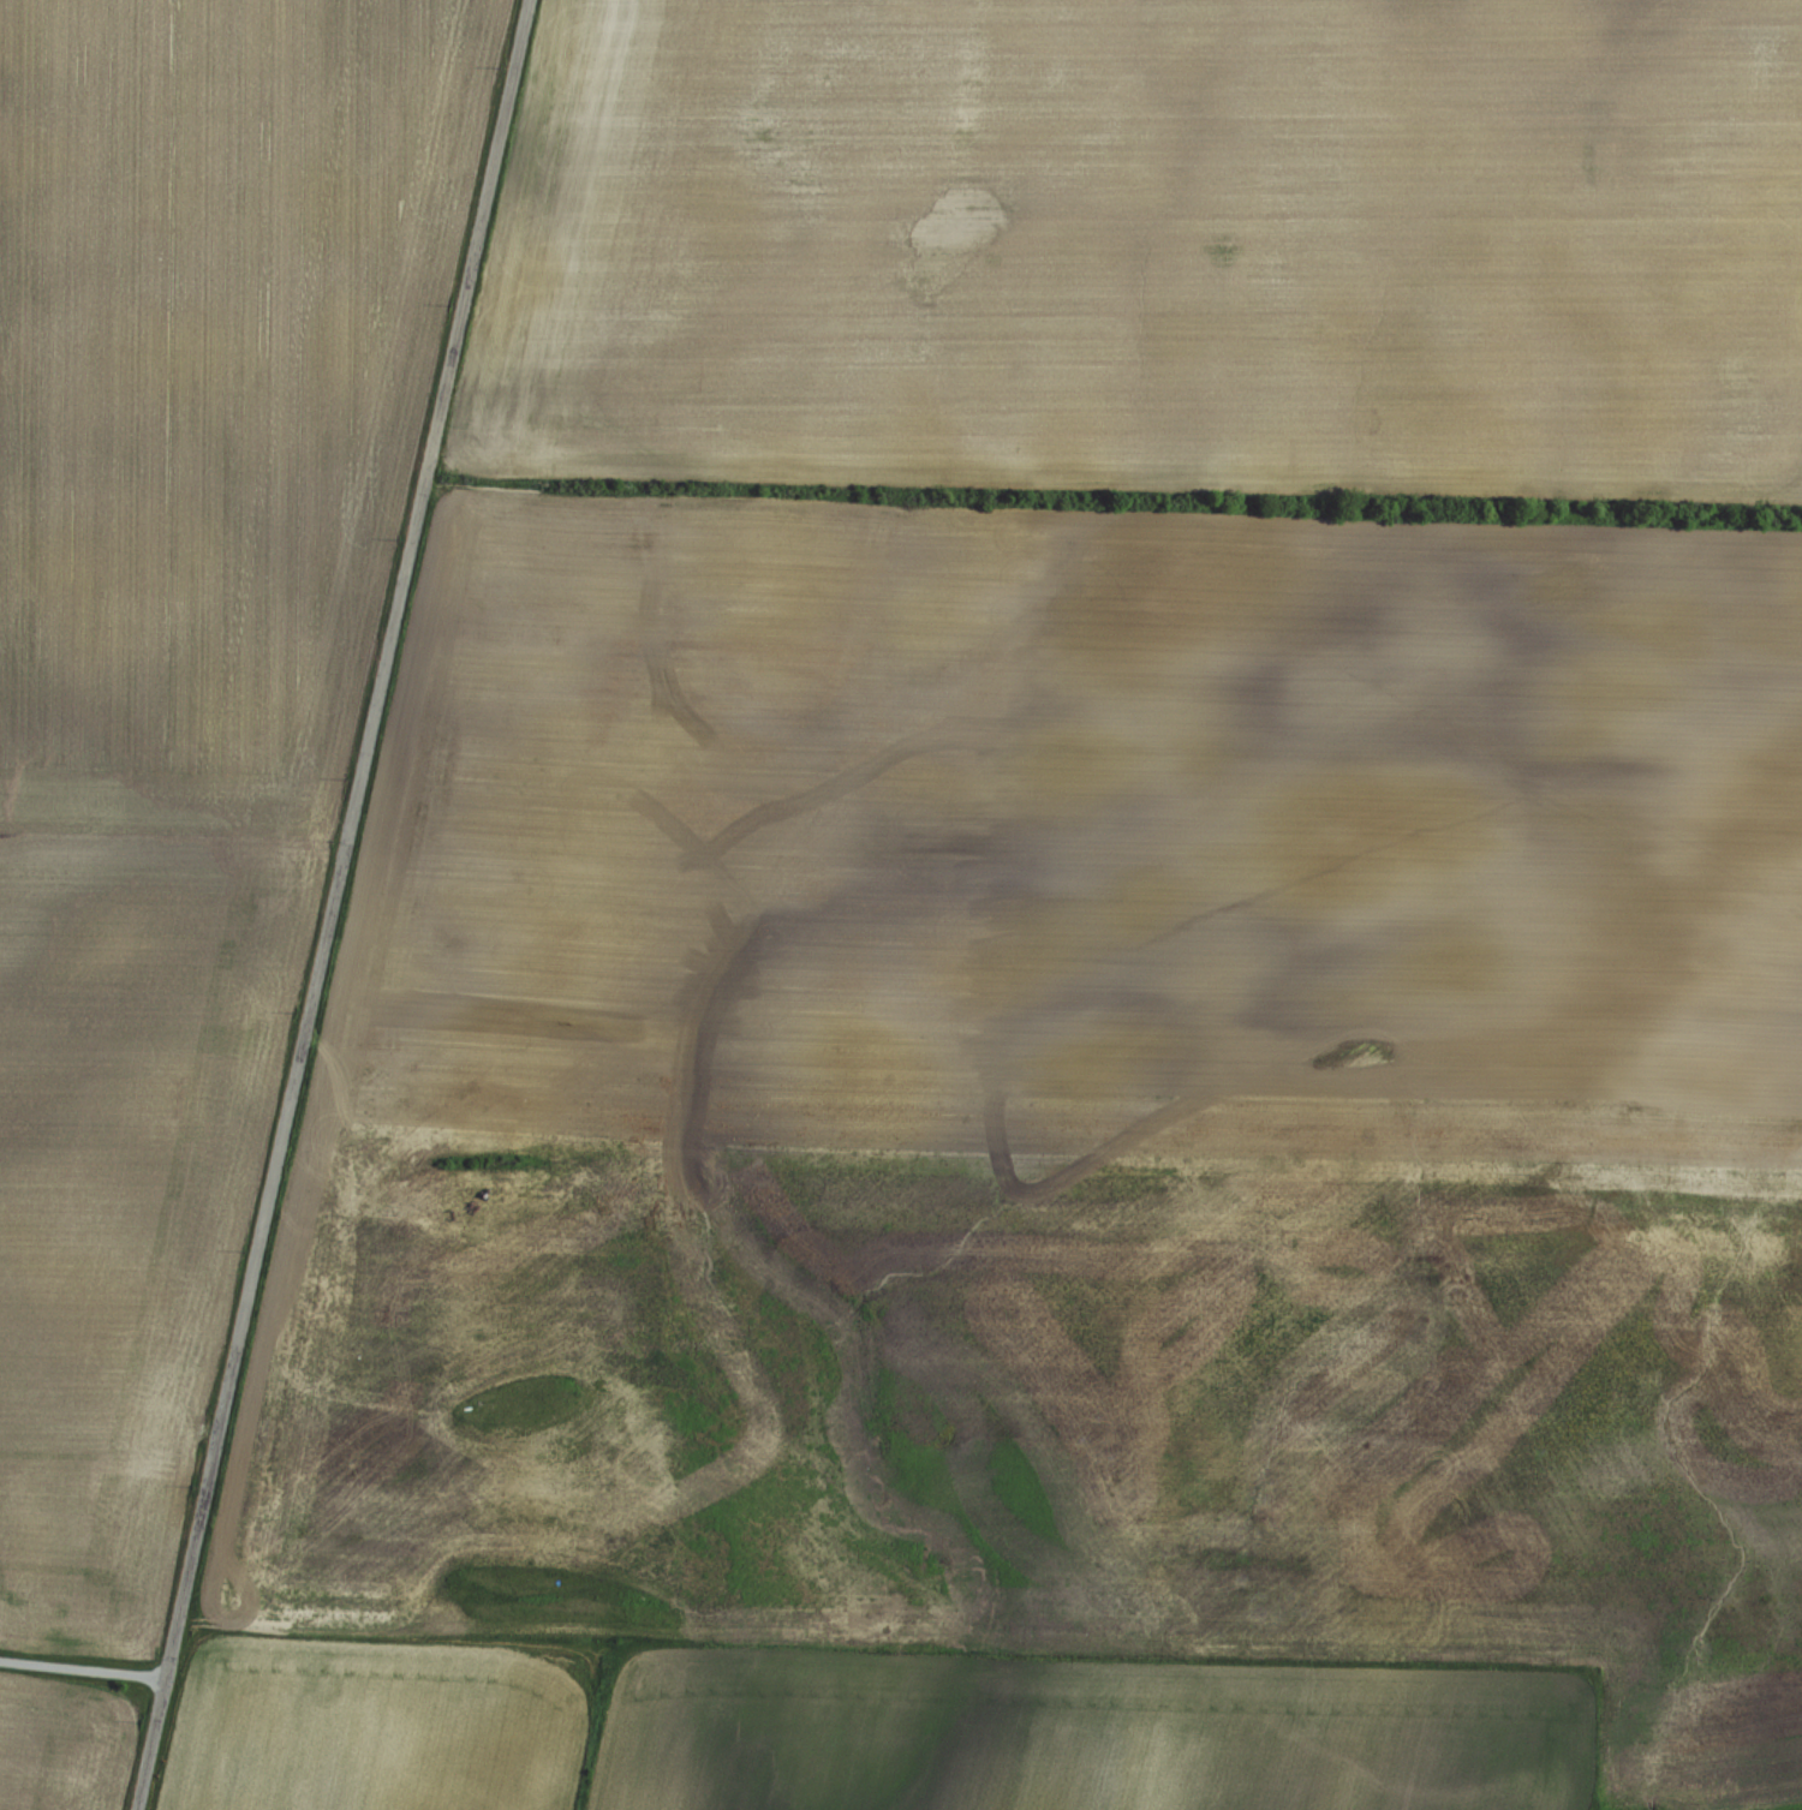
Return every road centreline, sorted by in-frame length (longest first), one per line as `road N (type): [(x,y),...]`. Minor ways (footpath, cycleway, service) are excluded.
road 1 (residential): [(134,1809),(528,0)]

